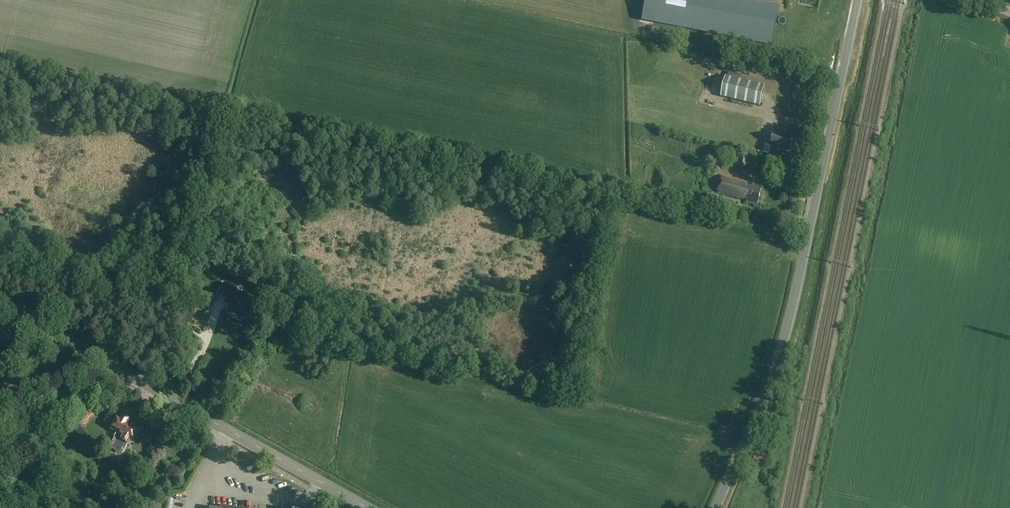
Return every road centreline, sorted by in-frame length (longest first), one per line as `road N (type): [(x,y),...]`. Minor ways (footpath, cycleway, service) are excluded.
road 1 (unclassified): [(715,507),(781,347),(859,0)]
road 2 (tertiary): [(366,507),(0,304)]

